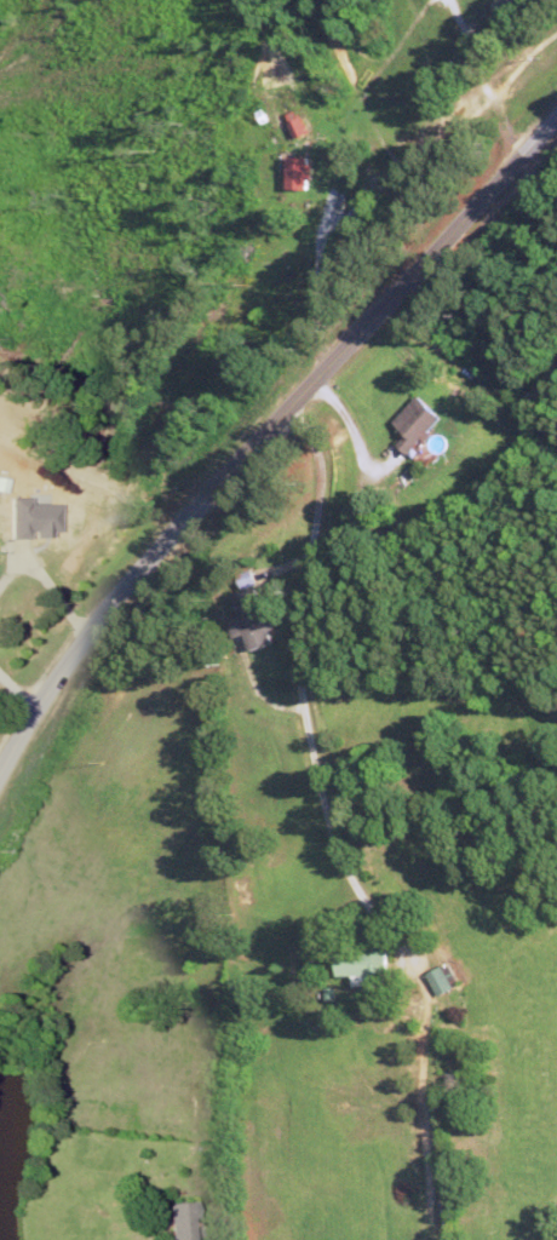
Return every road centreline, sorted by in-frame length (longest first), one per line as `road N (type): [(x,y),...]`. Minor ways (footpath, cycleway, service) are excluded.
road 1 (secondary): [(556,117),(24,708),(0,759)]

